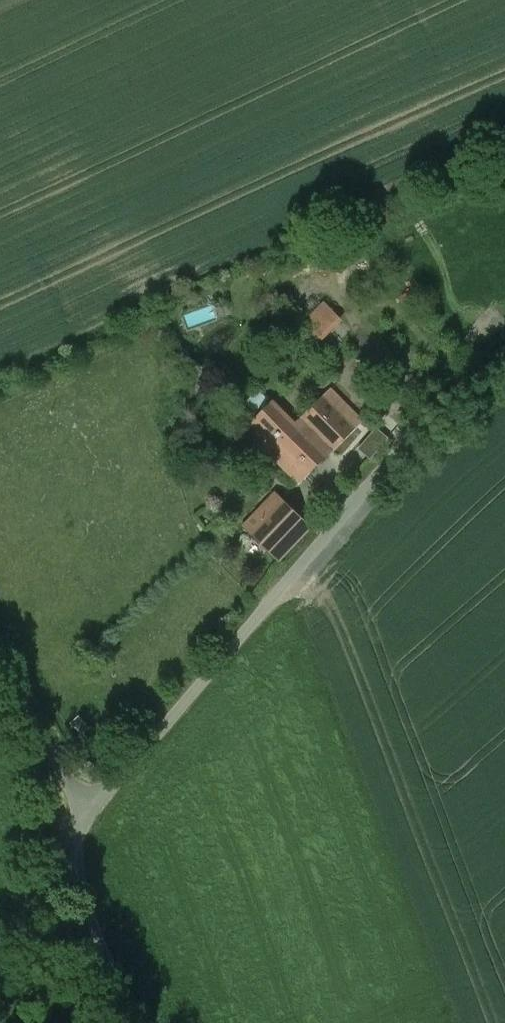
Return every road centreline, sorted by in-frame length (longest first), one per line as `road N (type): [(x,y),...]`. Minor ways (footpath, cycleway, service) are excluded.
road 1 (unclassified): [(504,359),(404,446),(79,830)]
road 2 (unclassified): [(0,660),(79,830)]
road 3 (unclassified): [(79,830),(0,961)]

